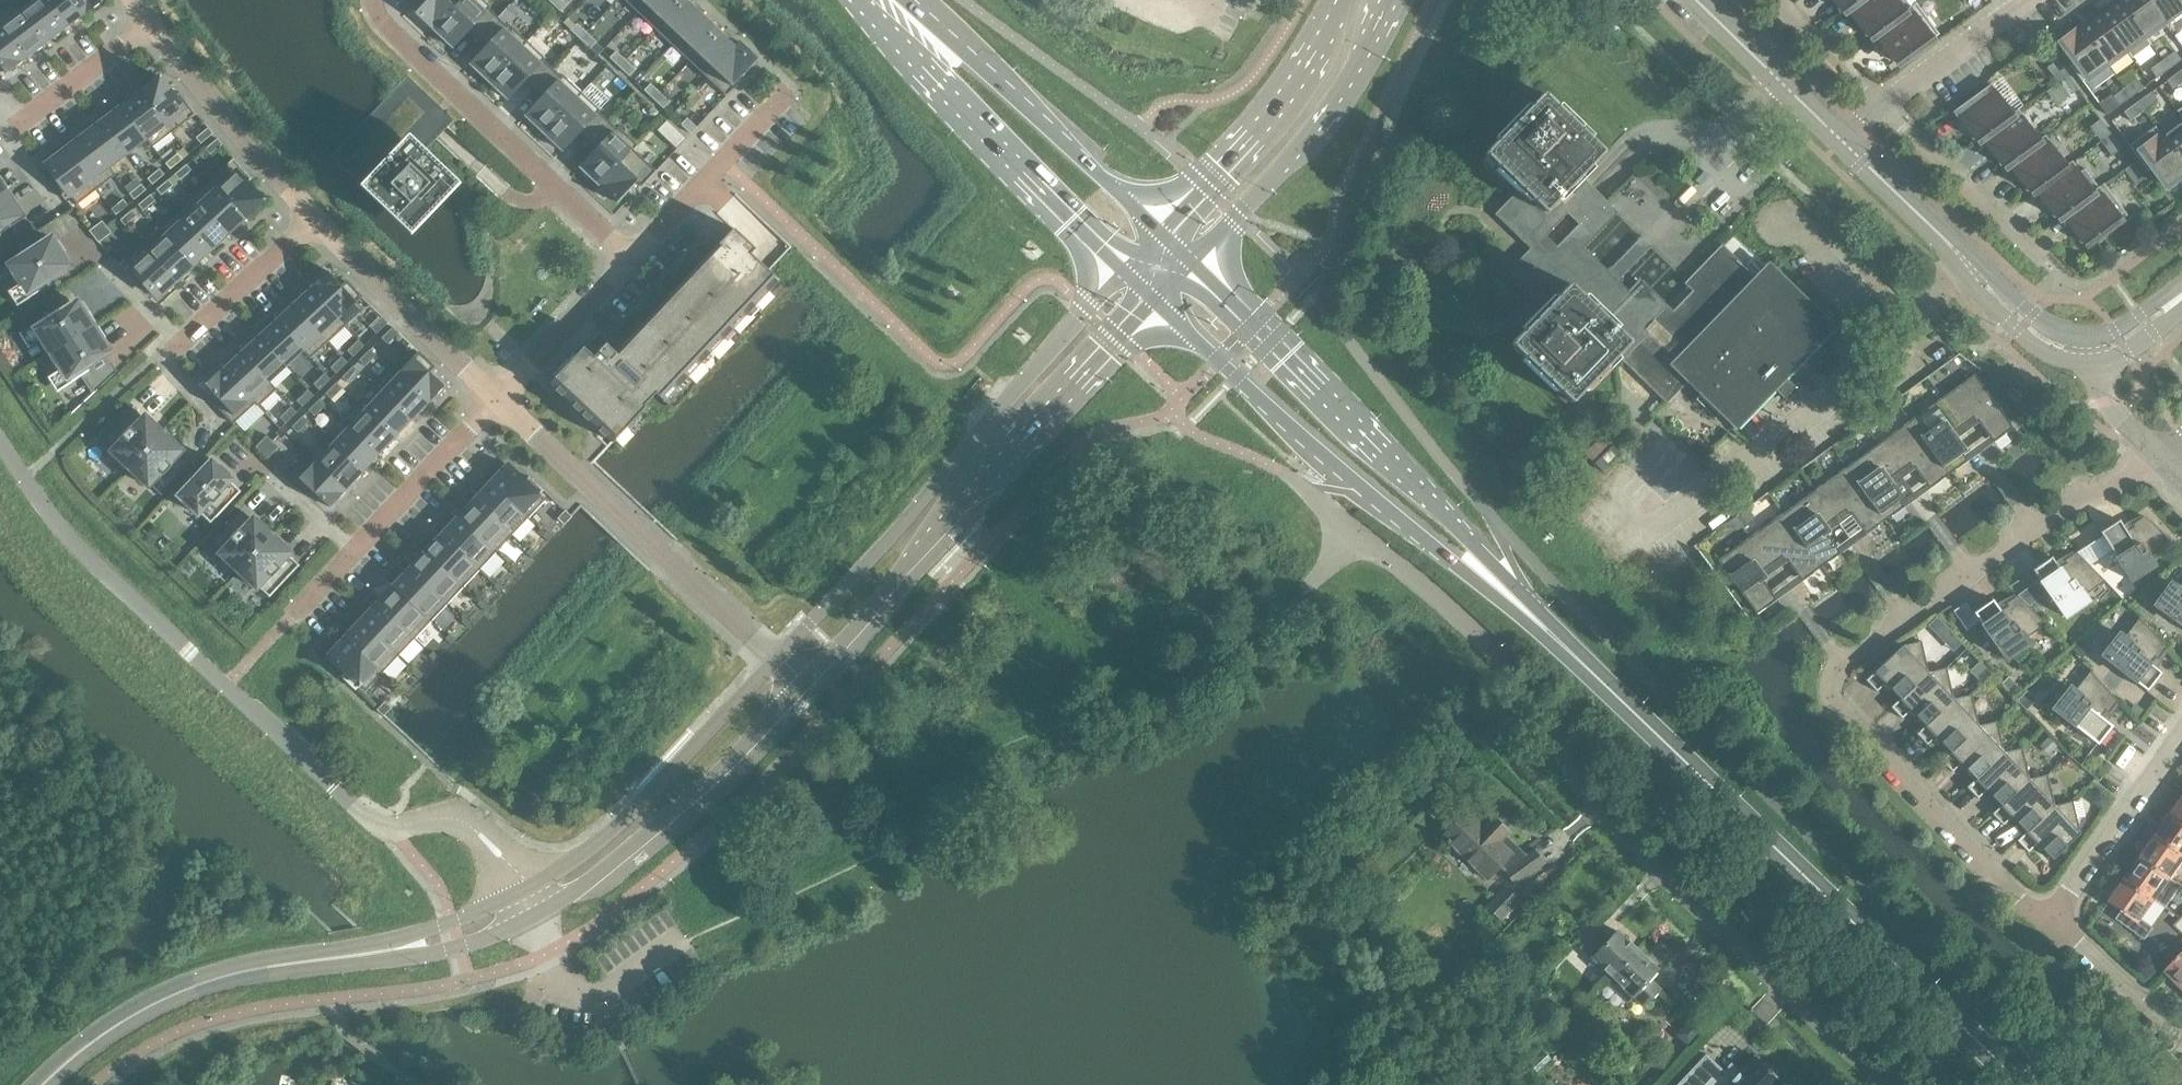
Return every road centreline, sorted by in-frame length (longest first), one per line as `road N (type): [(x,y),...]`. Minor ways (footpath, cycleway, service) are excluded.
road 1 (unclassified): [(1882,1084),(1599,813),(1537,709),(1482,637),(1358,533)]
road 2 (tertiary): [(2018,1084),(1522,602)]
road 3 (tertiary): [(1126,277),(1087,307),(868,563),(772,660)]
road 4 (tertiary): [(799,685),(1154,305)]
road 5 (unclassified): [(0,438),(61,530),(339,789)]
road 6 (tertiary): [(1154,305),(1366,493),(1454,564),(1522,602)]
road 7 (tertiary): [(1522,602),(1475,542),(1193,268)]
road 8 (secondary): [(864,0),(1126,277)]
road 9 (tertiary): [(44,1084),(121,1021),(198,983),(384,951)]
road 10 (residential): [(373,0),(376,17),(633,259)]
road 11 (residential): [(2054,913),(2031,908),(1836,708),(1832,675),(1843,662)]
road 12 (secondary): [(1162,239),(905,0)]
road 13 (tertiary): [(537,910),(594,876),(688,799),(799,685)]
road 14 (tertiary): [(772,660),(638,804),(527,890)]
road 15 (secondary): [(1193,268),(1350,89),(1391,0)]
road 16 (secondary): [(1340,0),(1300,83),(1162,239)]
road 17 (residential): [(294,614),(502,401)]
road 18 (residential): [(502,401),(314,217)]
road 19 (unclassified): [(772,660),(590,486)]
road 20 (residential): [(314,217),(153,25)]
road 21 (unclassified): [(527,890),(472,824),(447,816),(387,829),(339,789)]
road 22 (residential): [(785,94),(633,259)]
road 23 (unclassified): [(2054,913),(2181,738)]
road 24 (residential): [(1884,110),(2037,256)]
road 25 (residential): [(633,259),(502,401)]
road 26 (residential): [(1884,110),(2034,0)]
road 27 (residential): [(178,341),(314,217)]
road 28 (unclassified): [(2181,1035),(2054,913)]
road 29 (tertiary): [(1962,258),(1981,293),(2038,349),(2091,363)]
road 30 (tertiary): [(1962,258),(1843,142)]
road 31 (tertiary): [(384,951),(460,945),(537,910)]
road 32 (residential): [(24,121),(153,25)]
road 33 (residential): [(1771,0),(1884,110)]
road 34 (tertiary): [(527,890),(384,951)]
road 35 (tertiary): [(2084,335),(2052,327),(1962,258)]
road 36 (residential): [(2037,524),(2162,457)]
road 37 (residential): [(590,486),(502,401)]

